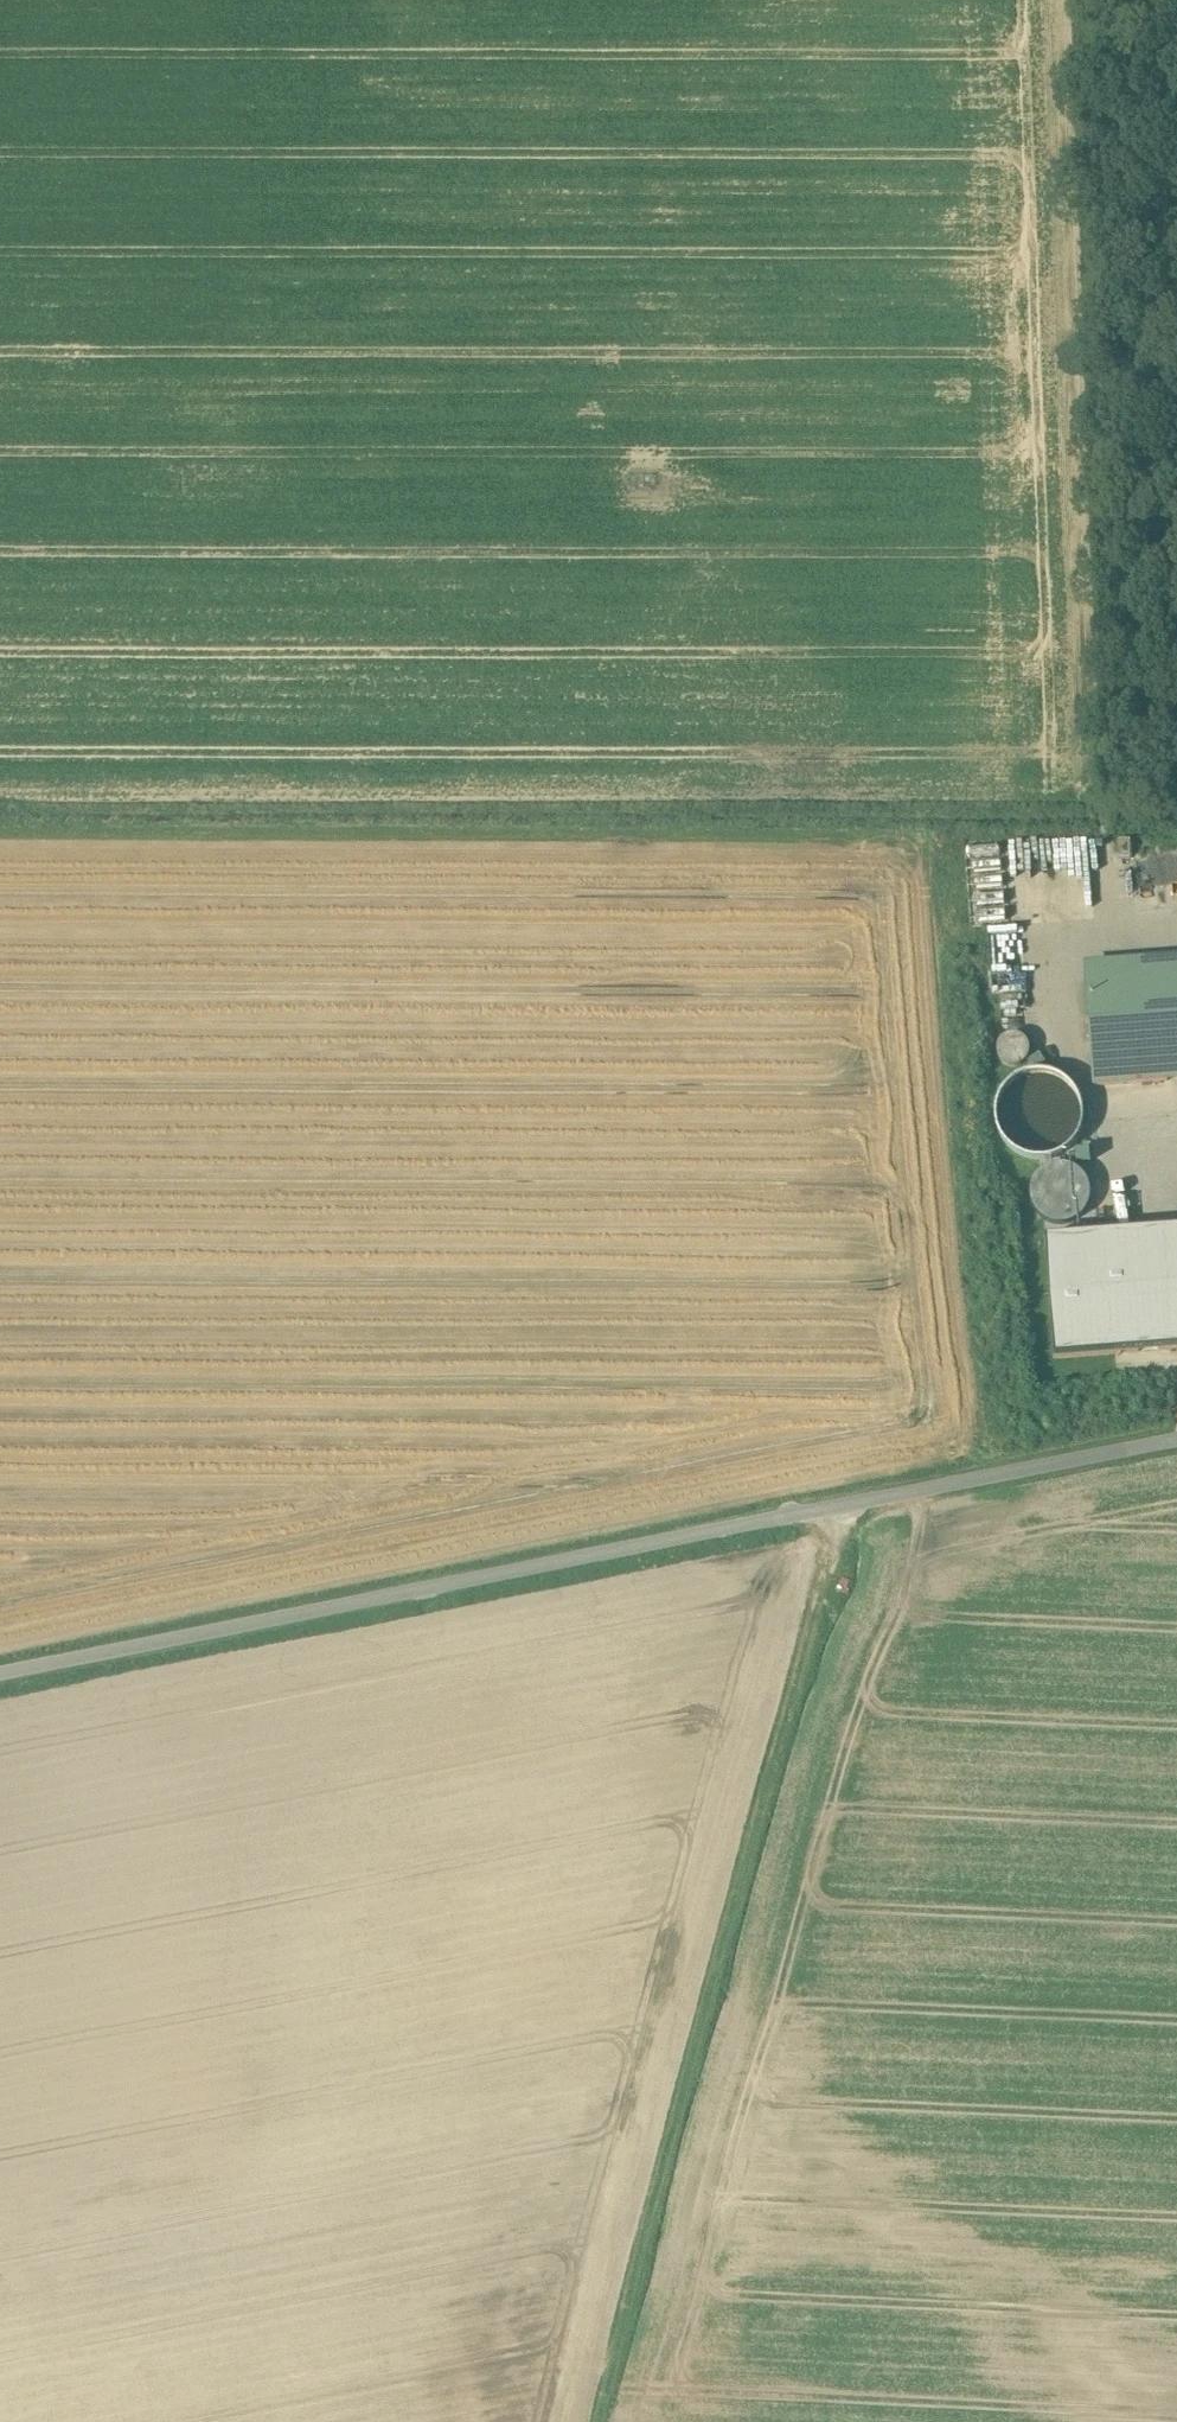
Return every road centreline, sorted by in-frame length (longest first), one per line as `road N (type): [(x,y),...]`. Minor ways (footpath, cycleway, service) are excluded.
road 1 (unclassified): [(0,1674),(1176,1440)]

